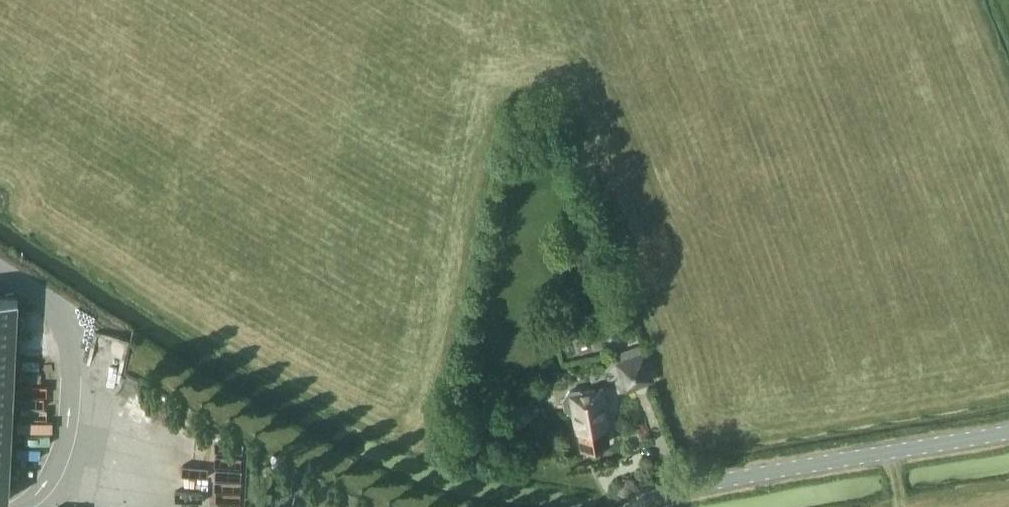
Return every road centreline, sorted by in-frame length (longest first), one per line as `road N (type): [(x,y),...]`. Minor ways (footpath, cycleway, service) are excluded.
road 1 (unclassified): [(633,506),(813,462),(1008,432)]

